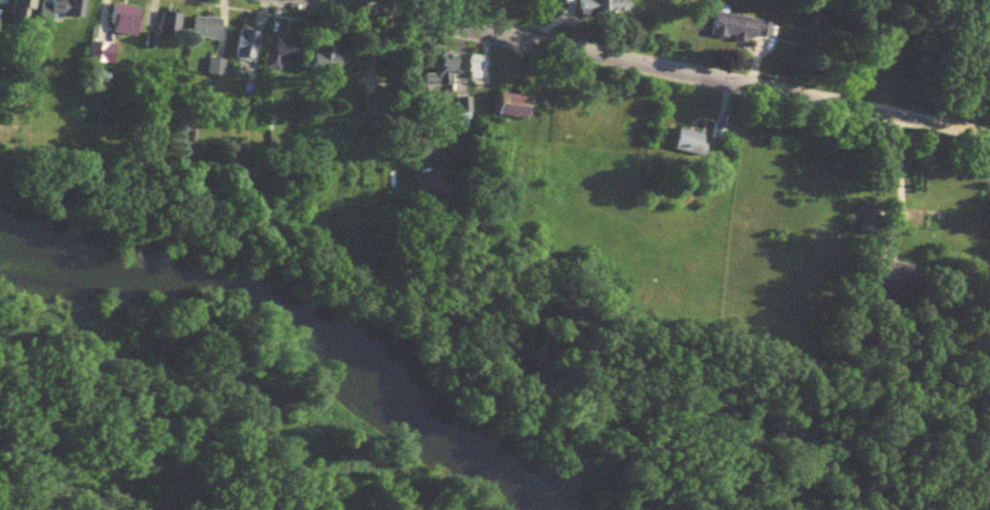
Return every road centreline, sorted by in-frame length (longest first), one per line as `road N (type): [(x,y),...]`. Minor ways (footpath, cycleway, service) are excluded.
road 1 (residential): [(989,137),(474,28),(289,0)]

